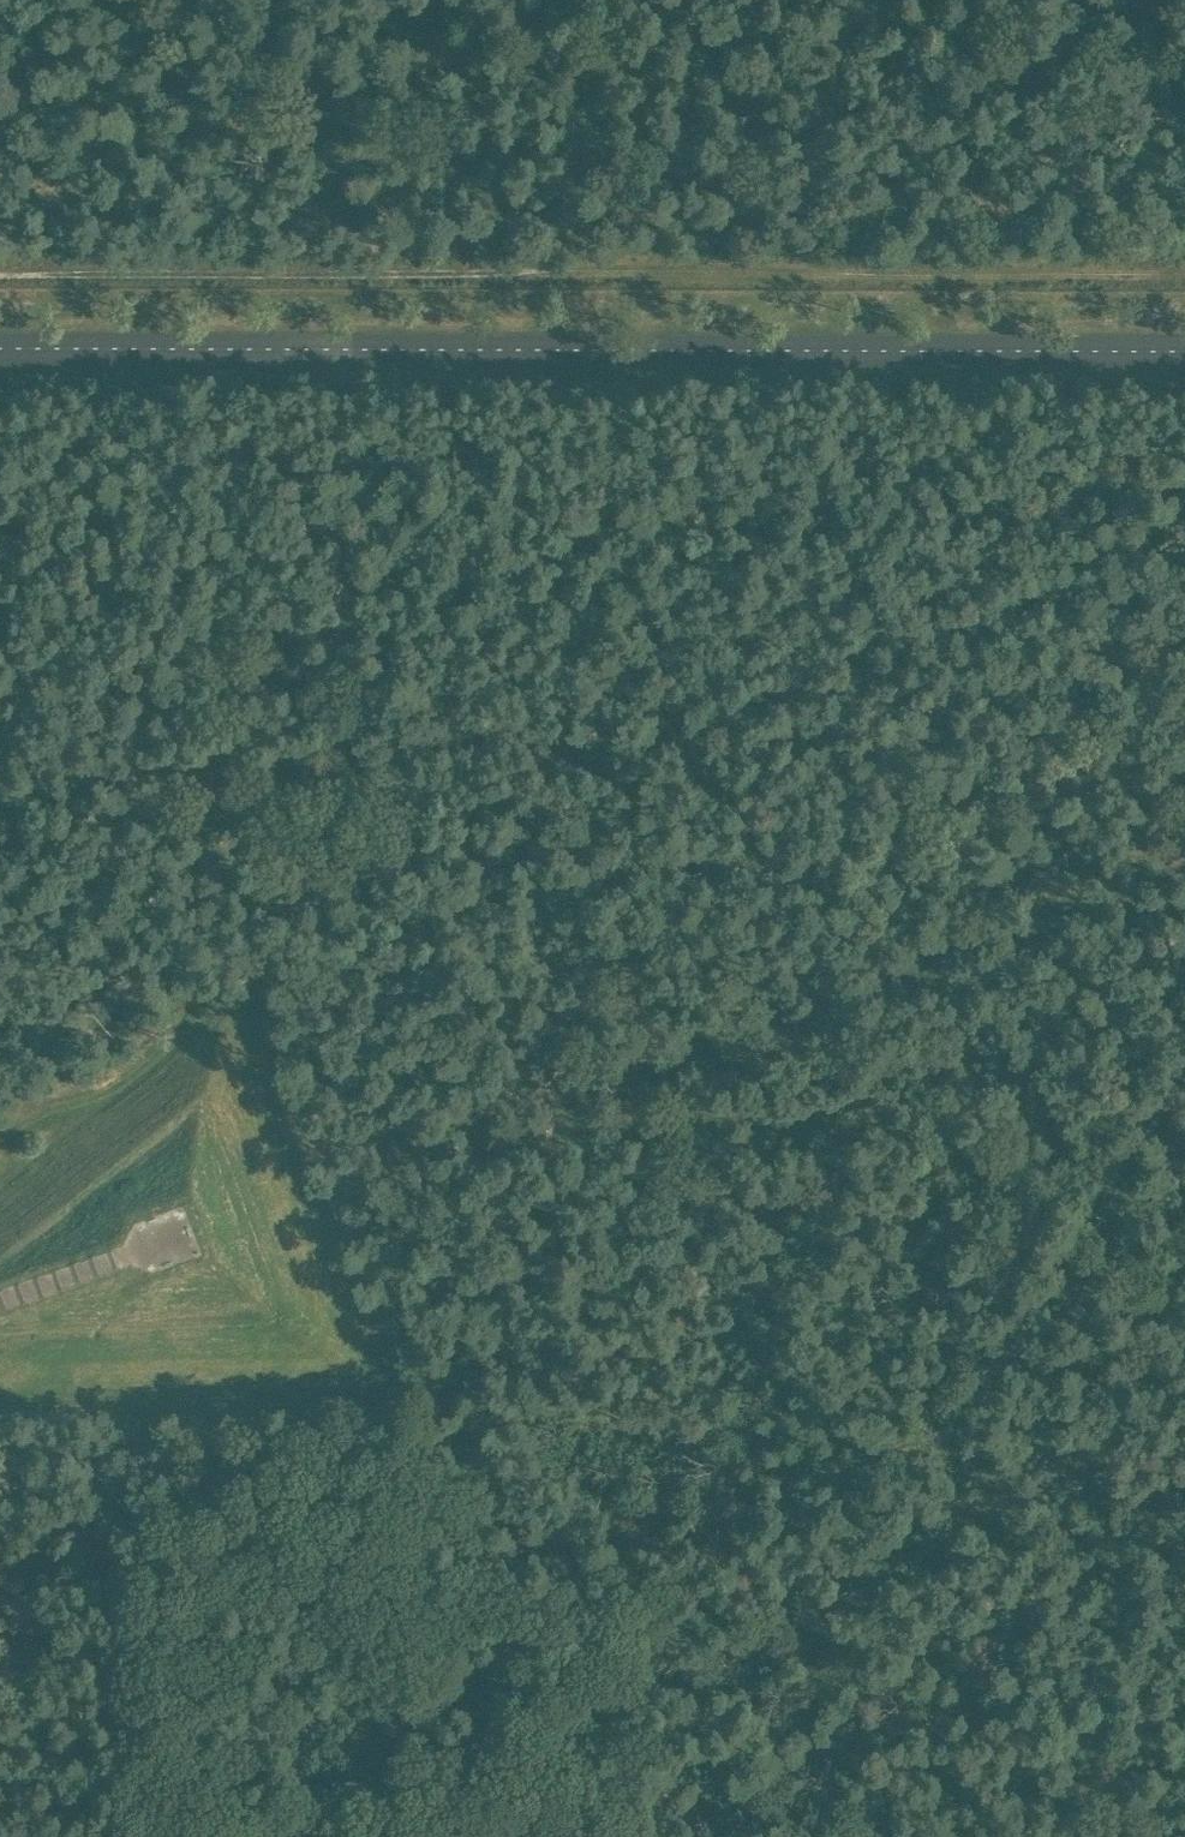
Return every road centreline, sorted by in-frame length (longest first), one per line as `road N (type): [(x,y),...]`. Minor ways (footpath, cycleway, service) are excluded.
road 1 (unclassified): [(1184,350),(0,347)]
road 2 (track): [(0,271),(1184,269)]

